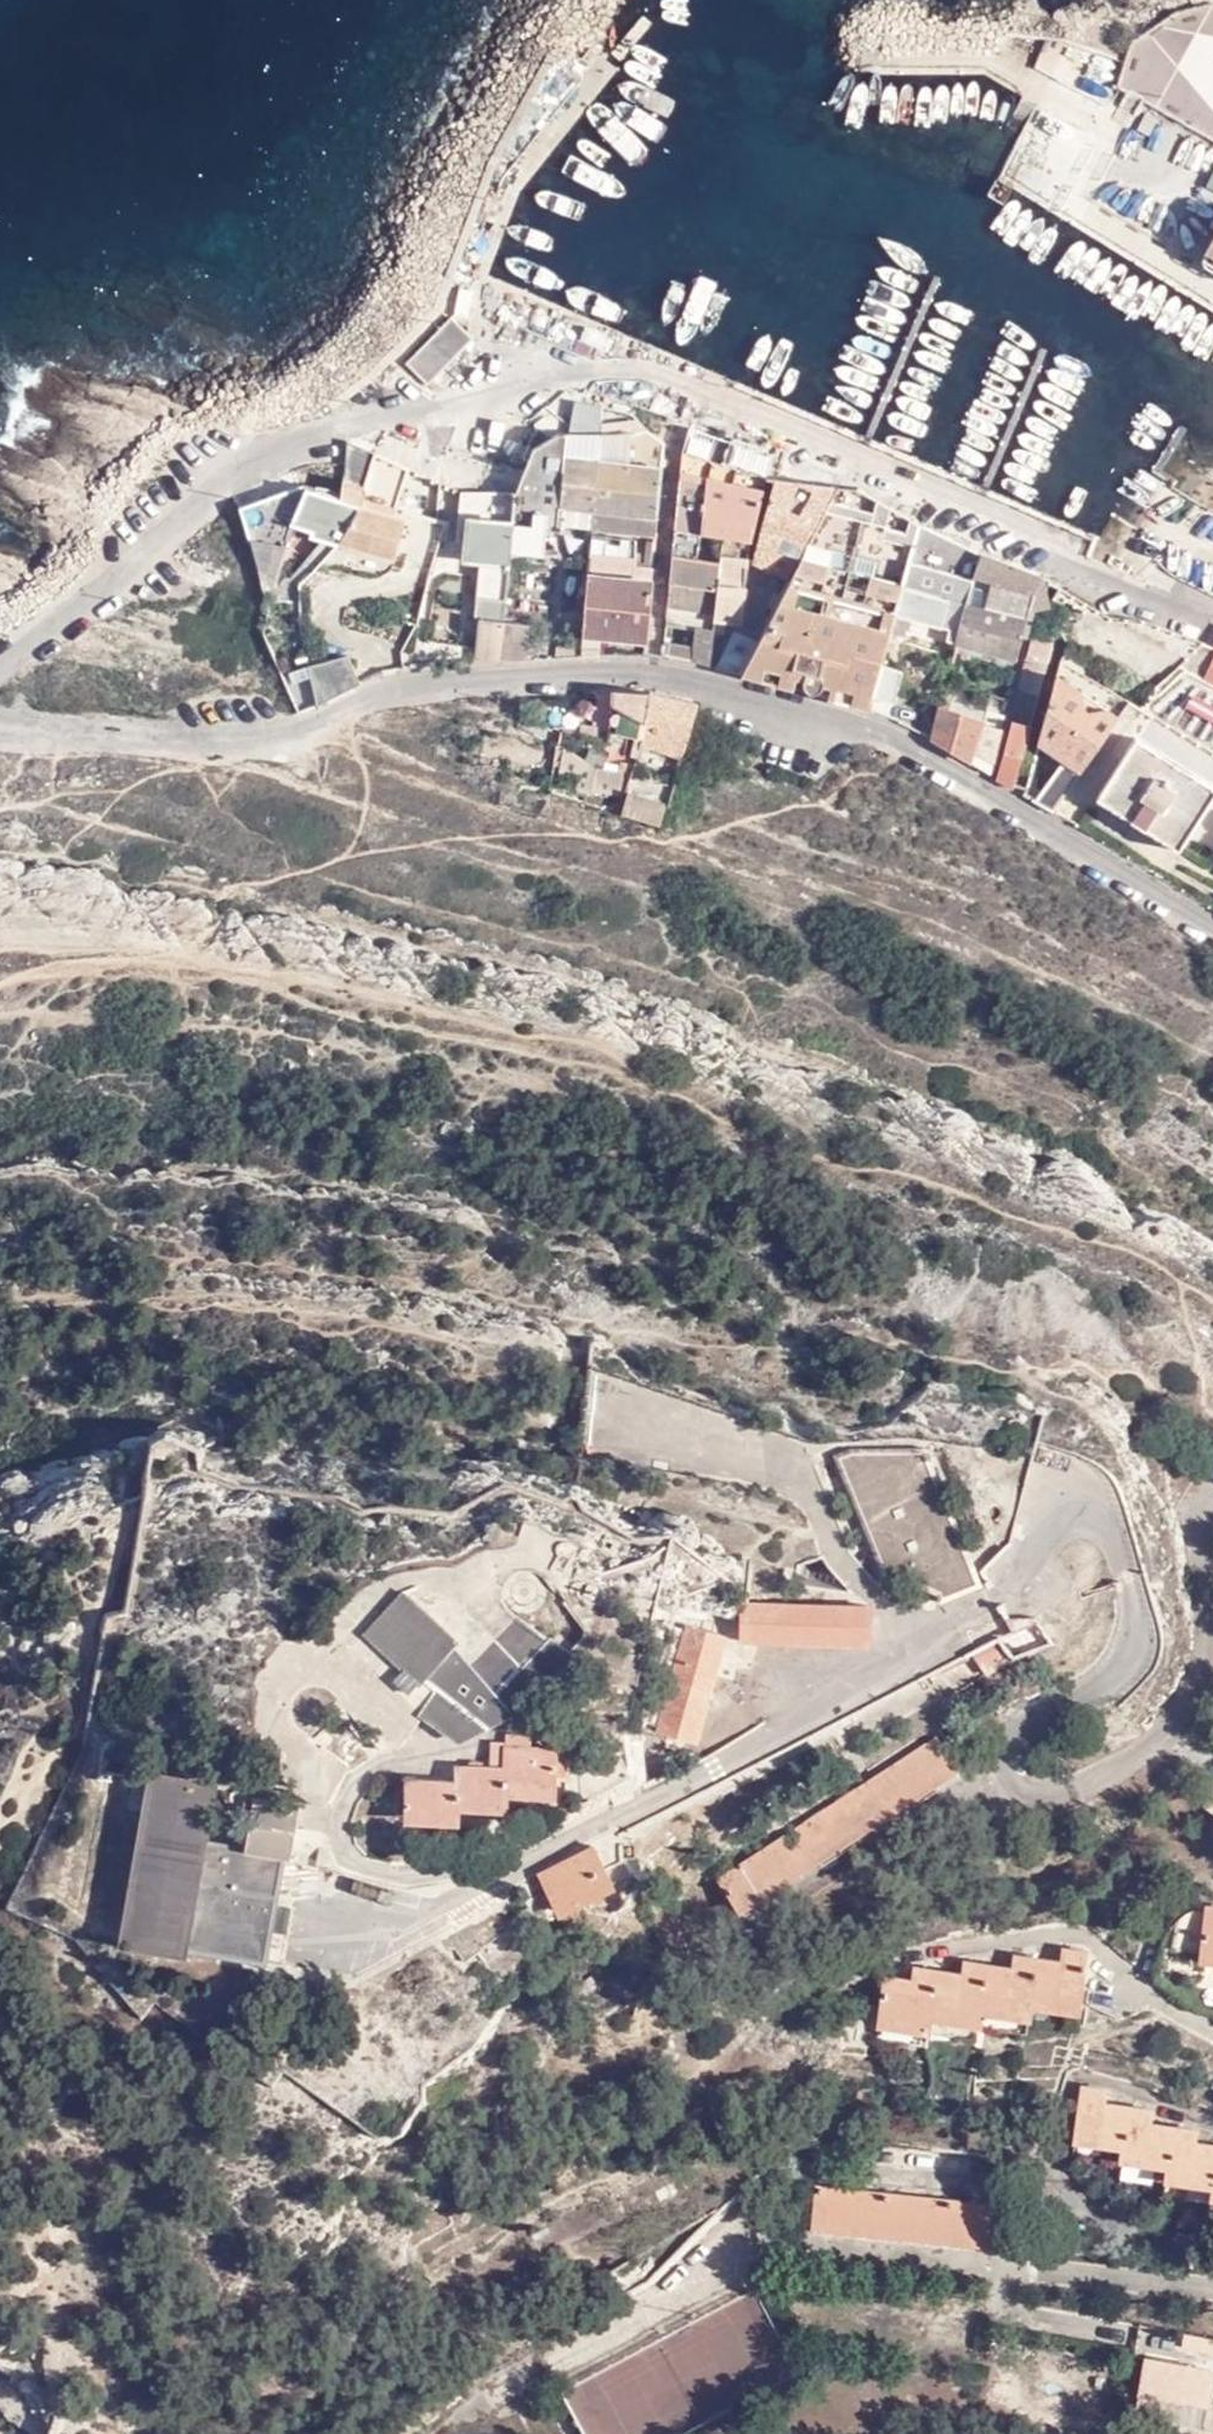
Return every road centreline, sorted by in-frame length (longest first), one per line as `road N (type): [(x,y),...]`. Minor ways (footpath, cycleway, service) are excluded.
road 1 (residential): [(1212,615),(1082,567),(975,505),(700,389),(622,368),(288,449),(218,491),(0,666)]
road 2 (residential): [(1212,927),(909,748),(686,677),(617,672),(452,680),(404,689),(301,730),(236,738),(0,724)]
road 3 (residential): [(1212,2288),(789,2241),(766,2218),(778,2185),(805,2170),(988,2190)]
road 4 (residential): [(1212,2256),(1077,2203),(1060,2174),(1076,2081),(1212,2121)]
road 5 (residential): [(903,1958),(1070,1935),(1143,1981)]
road 6 (residential): [(1212,1901),(1183,1903),(1161,1916),(1143,1981)]

